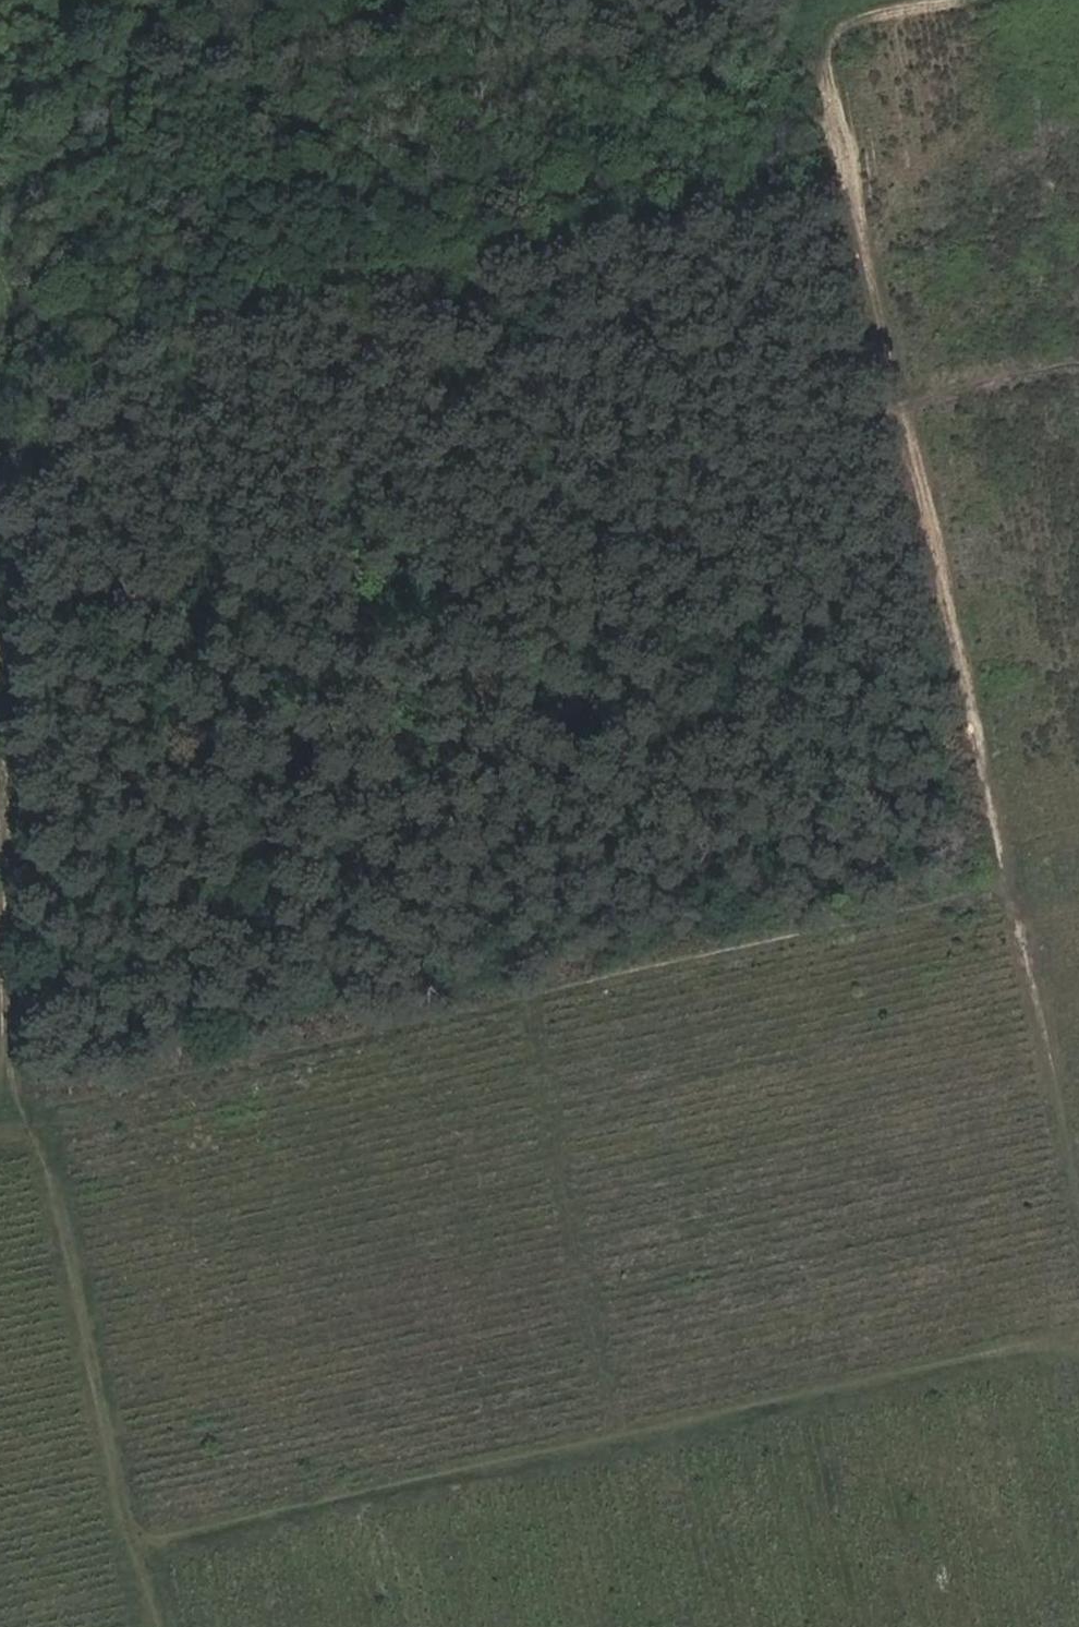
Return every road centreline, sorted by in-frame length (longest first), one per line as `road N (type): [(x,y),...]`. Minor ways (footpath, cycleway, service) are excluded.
road 1 (track): [(2,1096),(50,1149),(145,1562),(1078,1346)]
road 2 (track): [(1078,1277),(989,878)]

